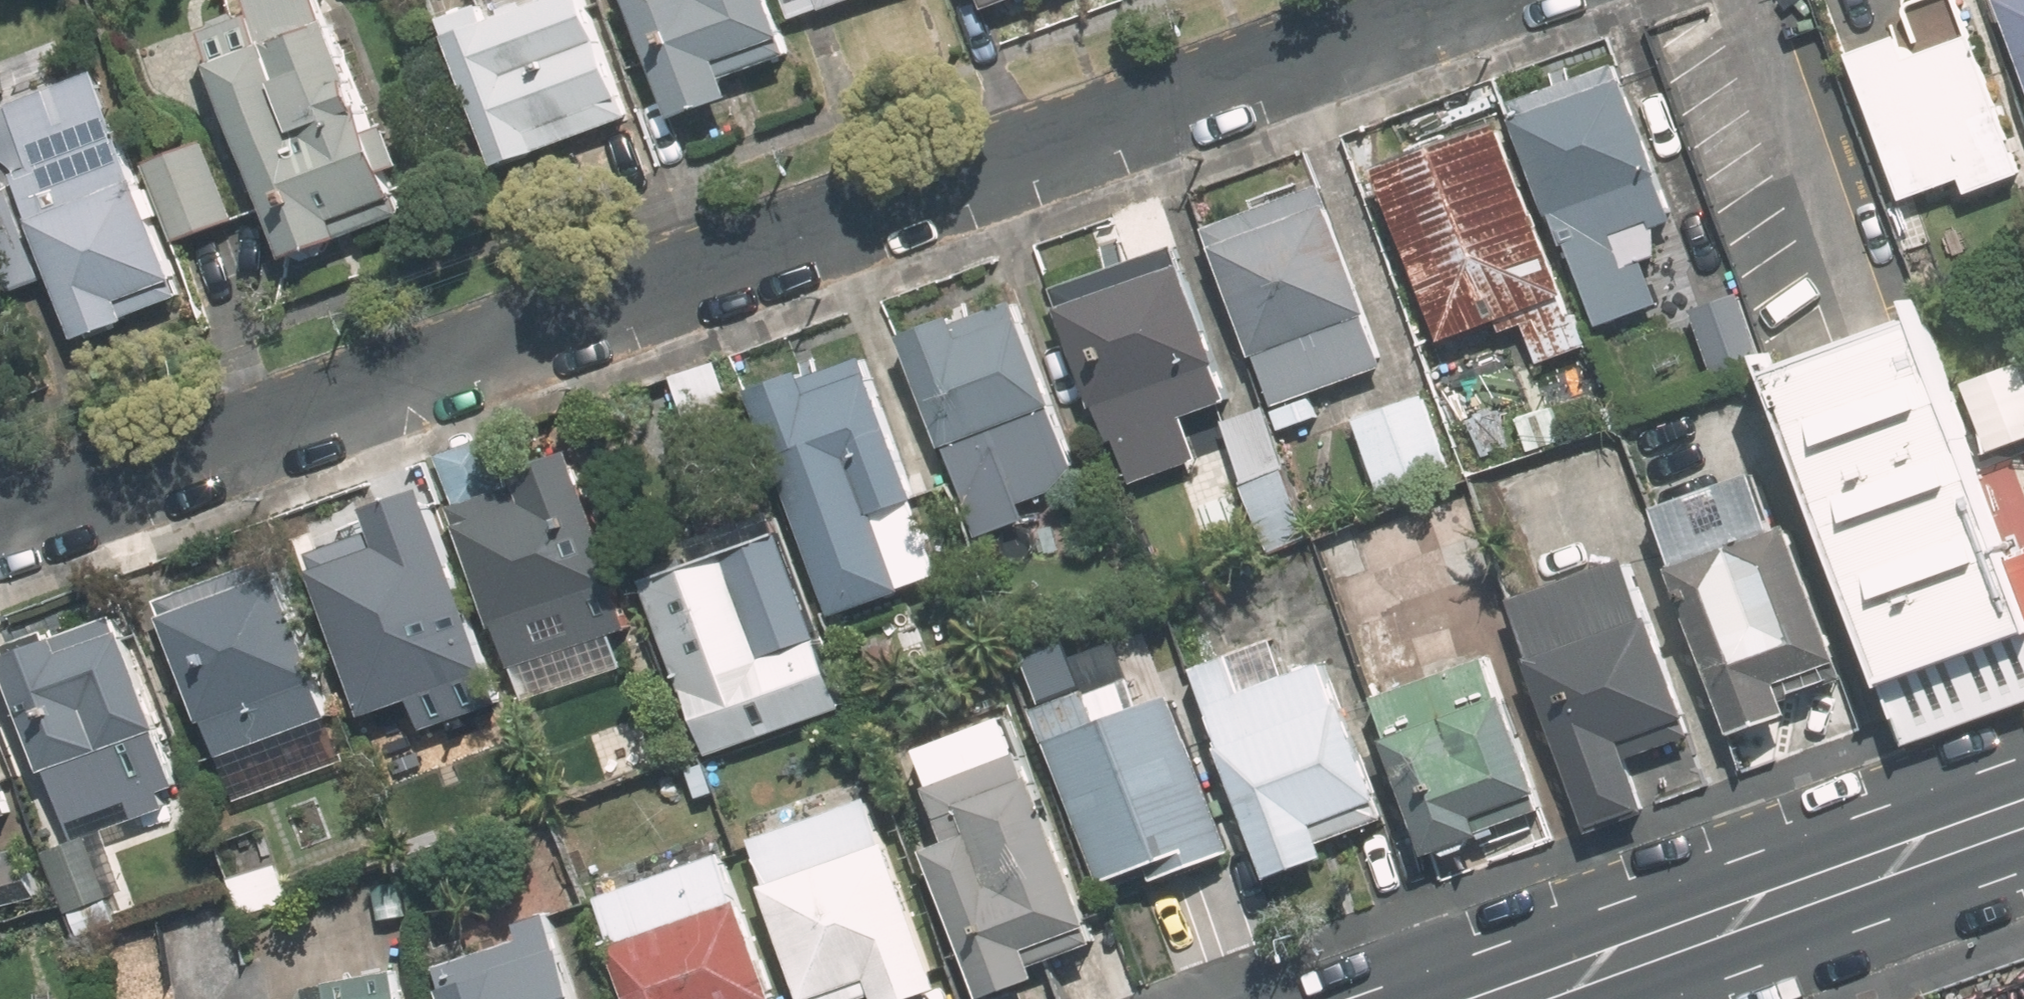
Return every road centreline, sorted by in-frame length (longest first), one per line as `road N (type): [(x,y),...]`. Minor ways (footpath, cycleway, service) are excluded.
road 1 (residential): [(1470,0),(0,529)]
road 2 (secondary): [(2023,813),(1506,998)]

